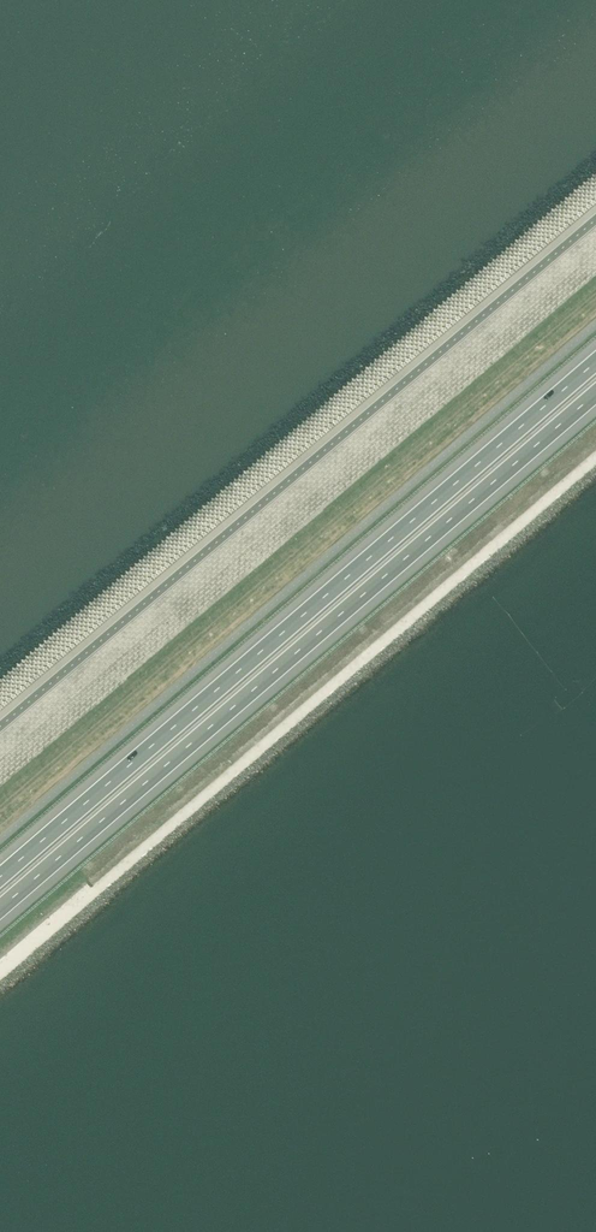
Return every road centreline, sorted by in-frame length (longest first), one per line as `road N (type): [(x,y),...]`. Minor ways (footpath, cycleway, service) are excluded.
road 1 (motorway): [(0,910),(595,394)]
road 2 (motorway): [(595,359),(0,875)]

